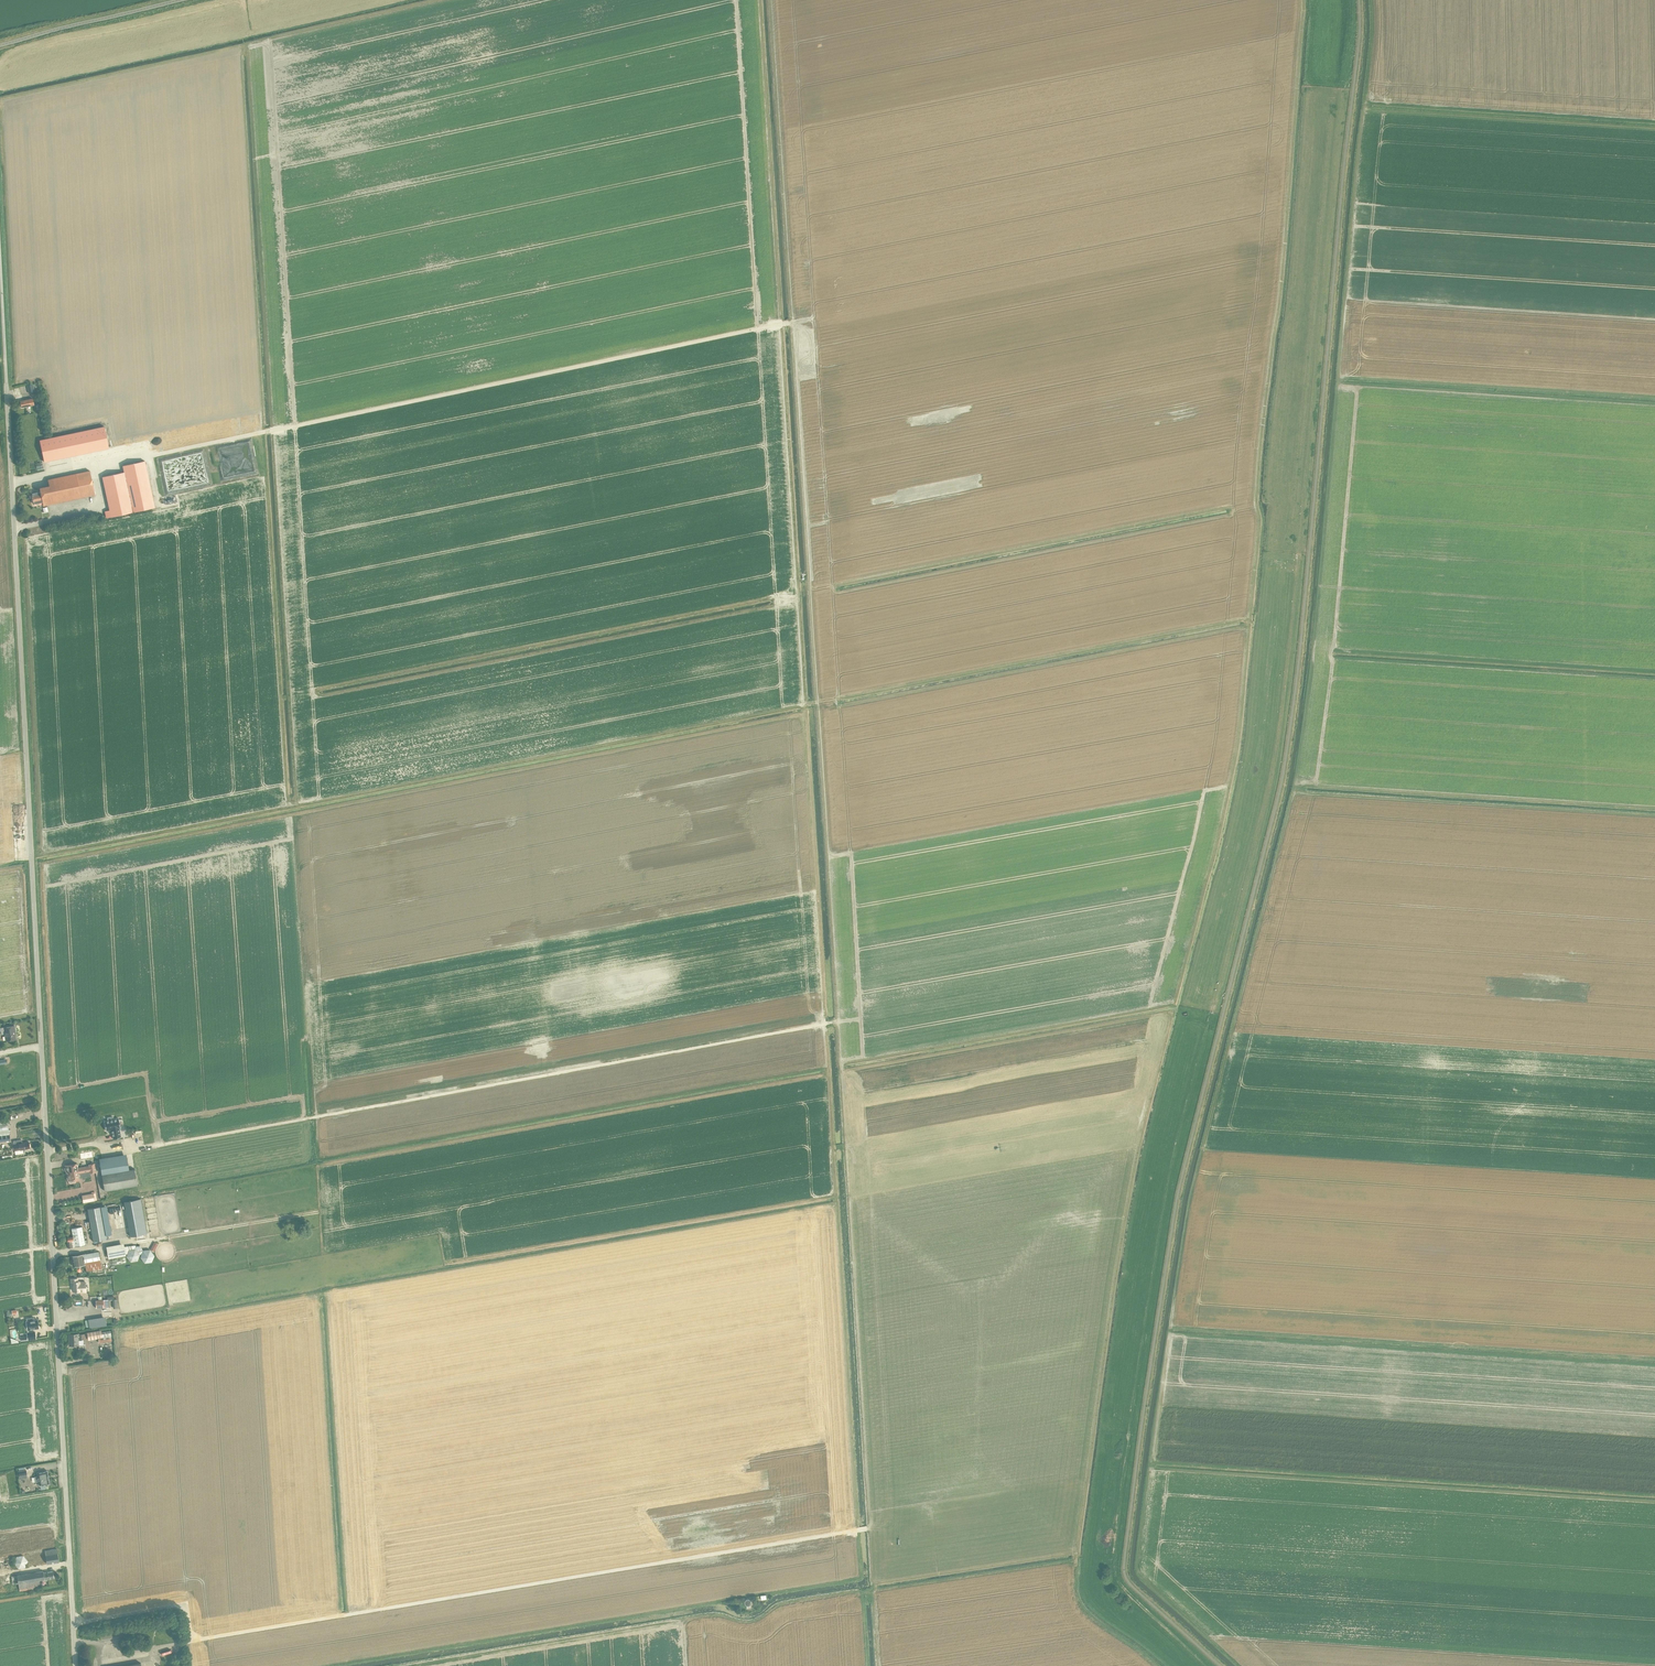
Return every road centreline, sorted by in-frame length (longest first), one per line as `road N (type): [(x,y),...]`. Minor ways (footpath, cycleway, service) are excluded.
road 1 (track): [(1353,0),(1301,555),(1275,742),(1168,1178),(1116,1539),(1122,1587),(1203,1665)]
road 2 (unclassified): [(74,1665),(0,264)]
road 3 (track): [(867,1529),(192,1641),(185,1604),(72,1623)]
road 4 (track): [(48,1152),(92,1143),(105,1156),(825,1024)]
road 5 (track): [(153,454),(779,324)]
road 6 (track): [(73,1641),(114,1652),(192,1641)]

